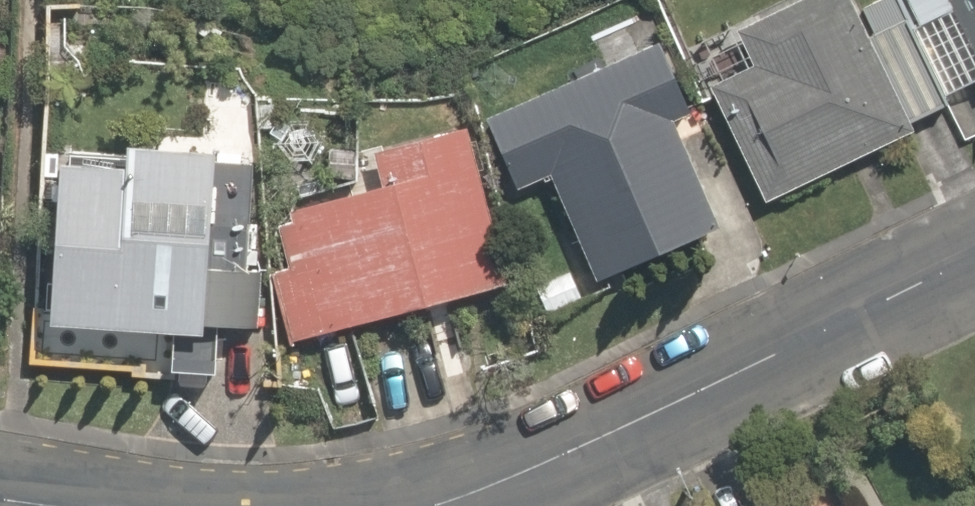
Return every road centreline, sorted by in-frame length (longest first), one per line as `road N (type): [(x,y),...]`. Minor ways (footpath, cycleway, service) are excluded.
road 1 (tertiary): [(974,258),(545,460),(374,505)]

